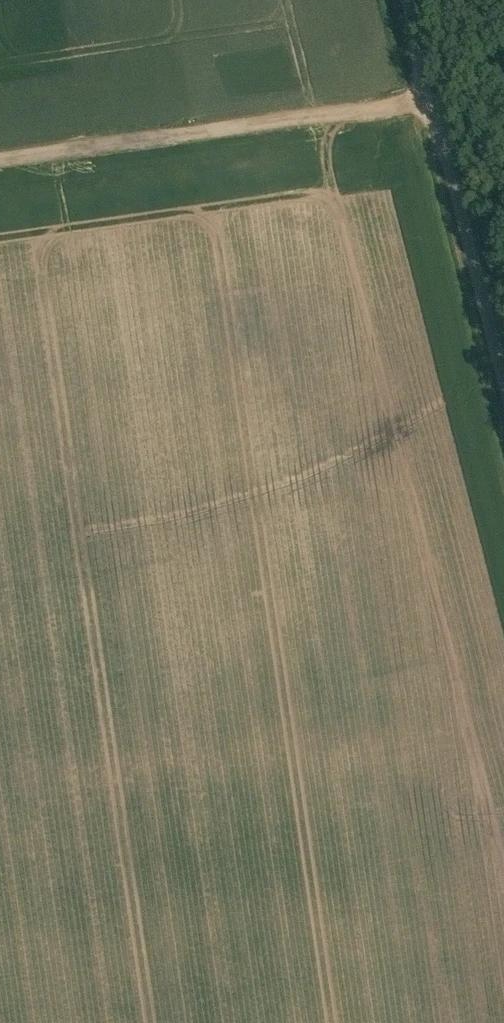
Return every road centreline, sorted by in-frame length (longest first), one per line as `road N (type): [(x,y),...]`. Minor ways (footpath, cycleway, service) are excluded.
road 1 (unclassified): [(503,380),(408,0)]

